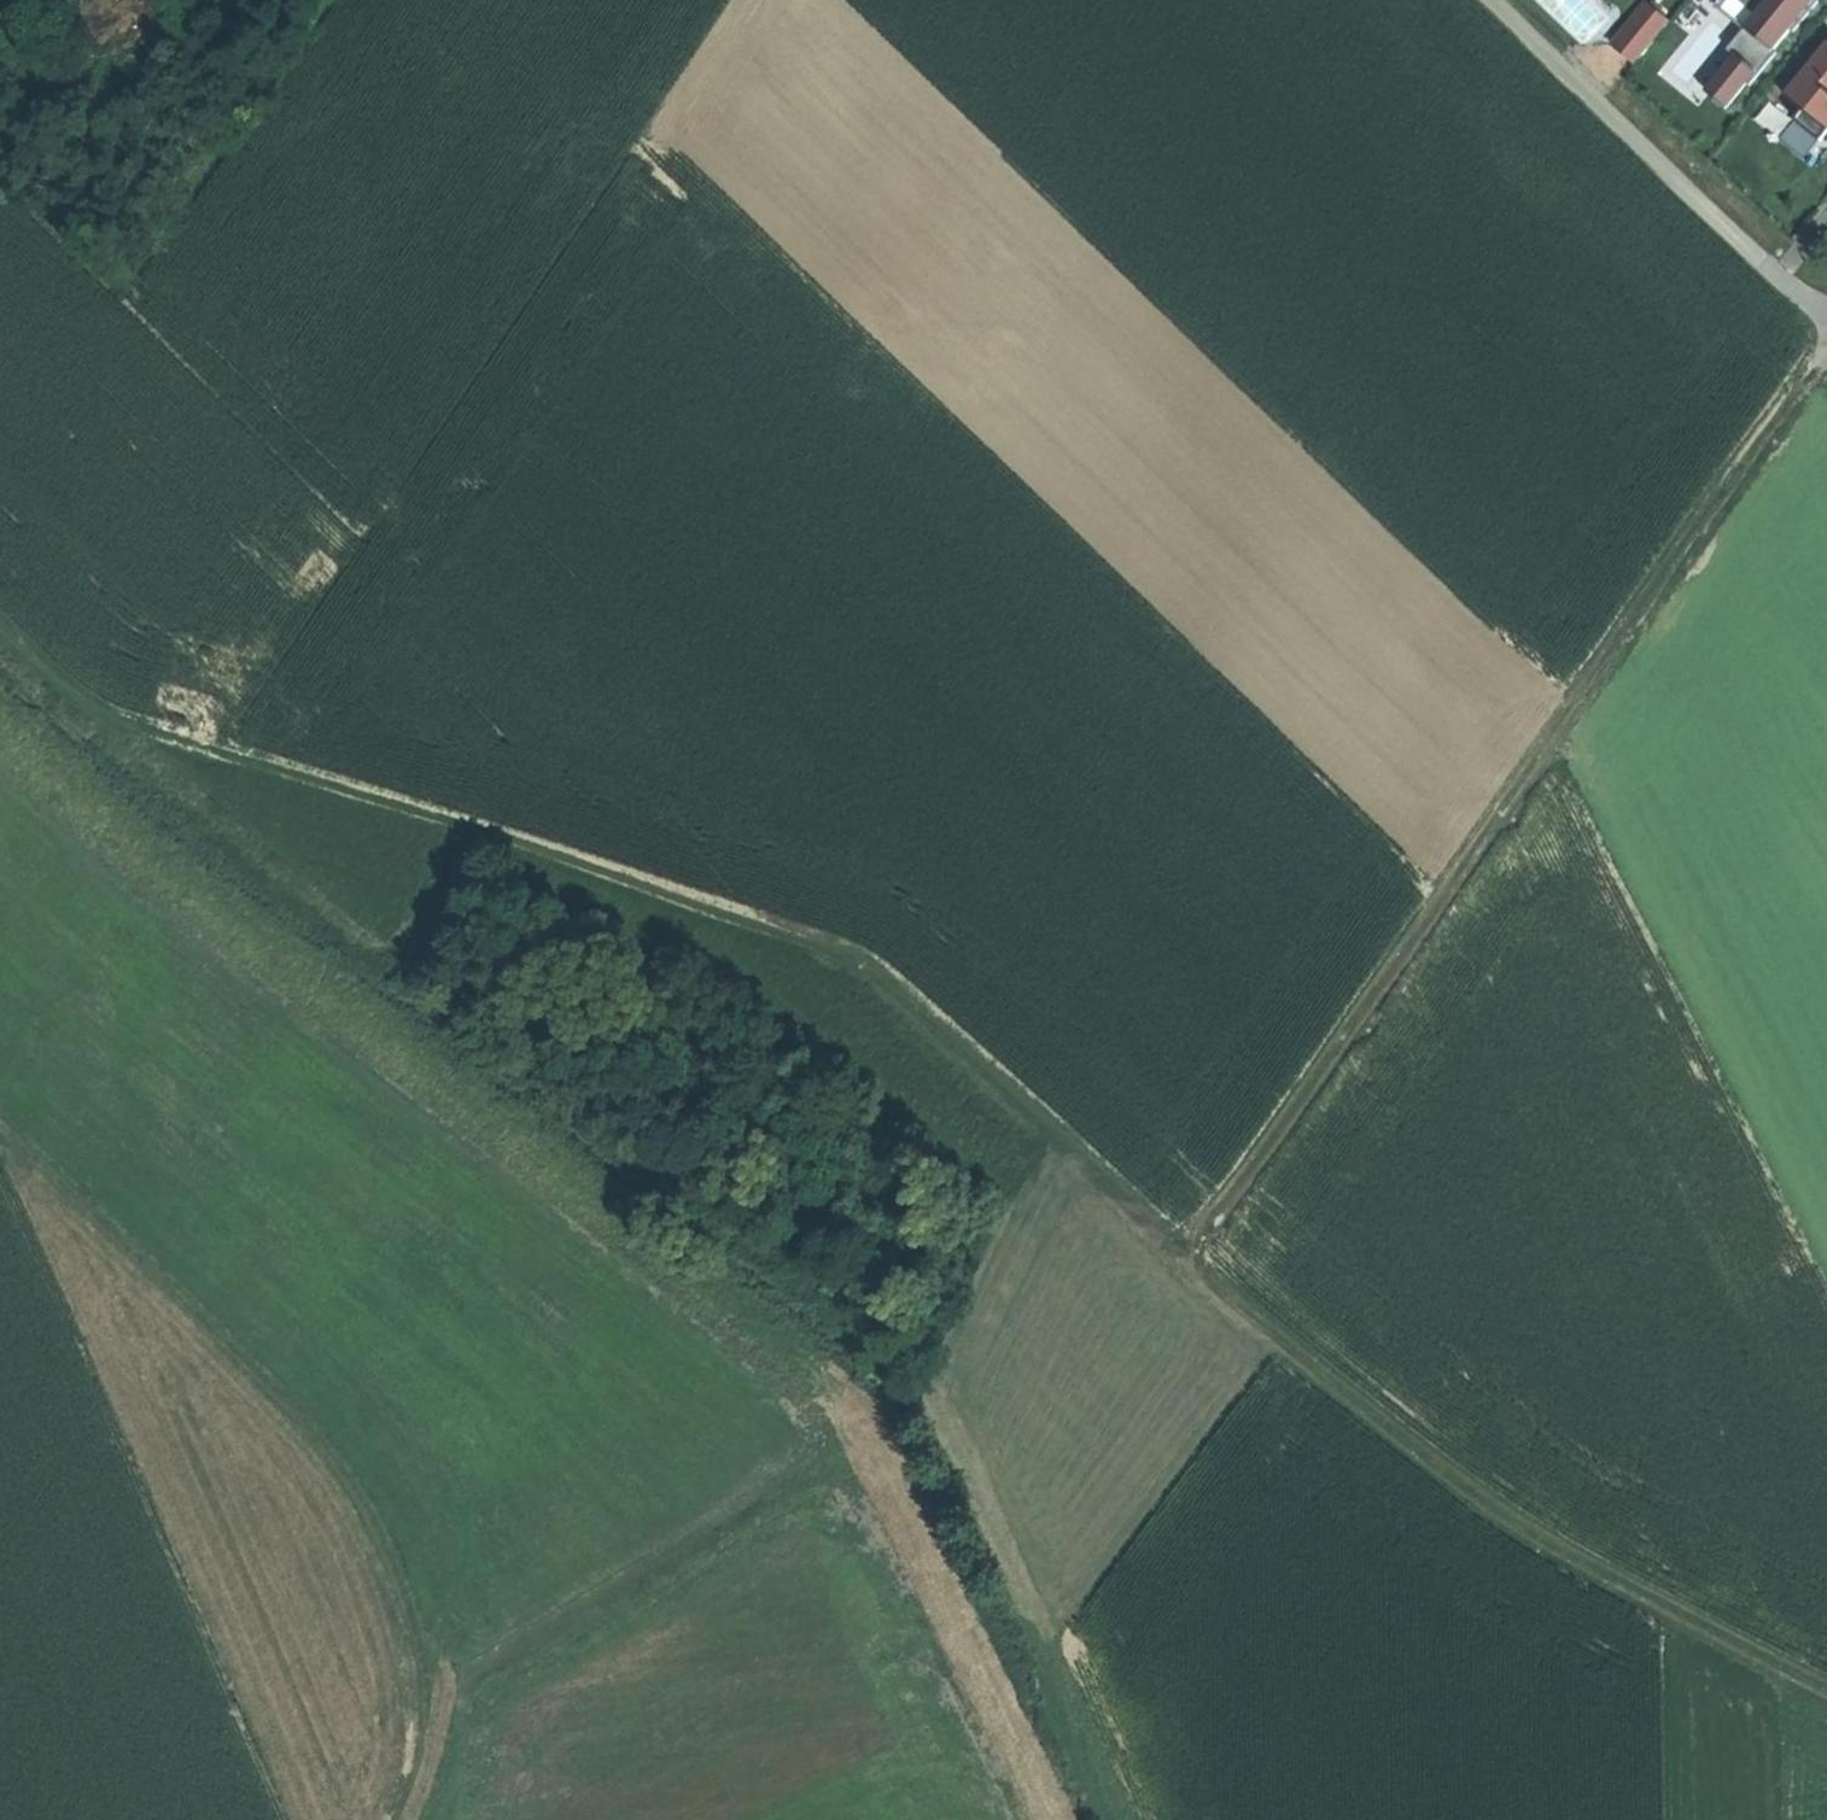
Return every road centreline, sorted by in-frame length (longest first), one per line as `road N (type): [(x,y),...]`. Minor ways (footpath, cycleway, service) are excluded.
road 1 (track): [(1826,1667),(1552,1536),(360,515),(718,0)]
road 2 (track): [(1199,1234),(1209,1205),(1826,345)]
road 3 (track): [(0,1153),(323,1469),(382,1554),(412,1652),(414,1734),(393,1819)]

